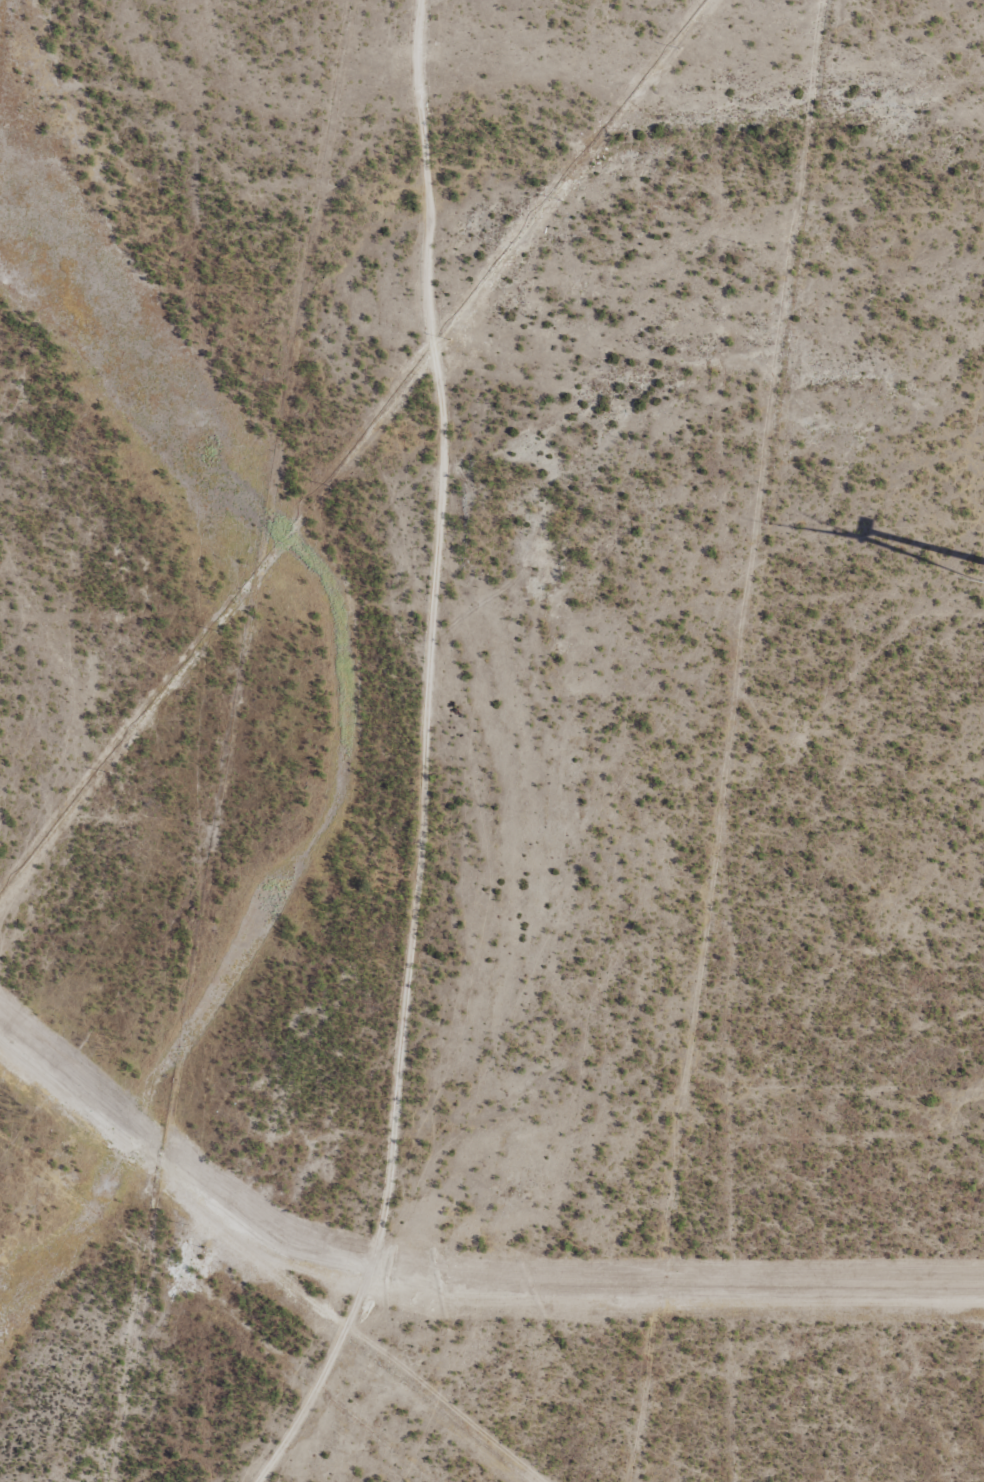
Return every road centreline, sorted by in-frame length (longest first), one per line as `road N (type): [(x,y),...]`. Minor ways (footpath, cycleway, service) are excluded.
road 1 (residential): [(249,1481),(340,1327),(405,1103),(425,769),(420,245),(405,185),(412,0)]

